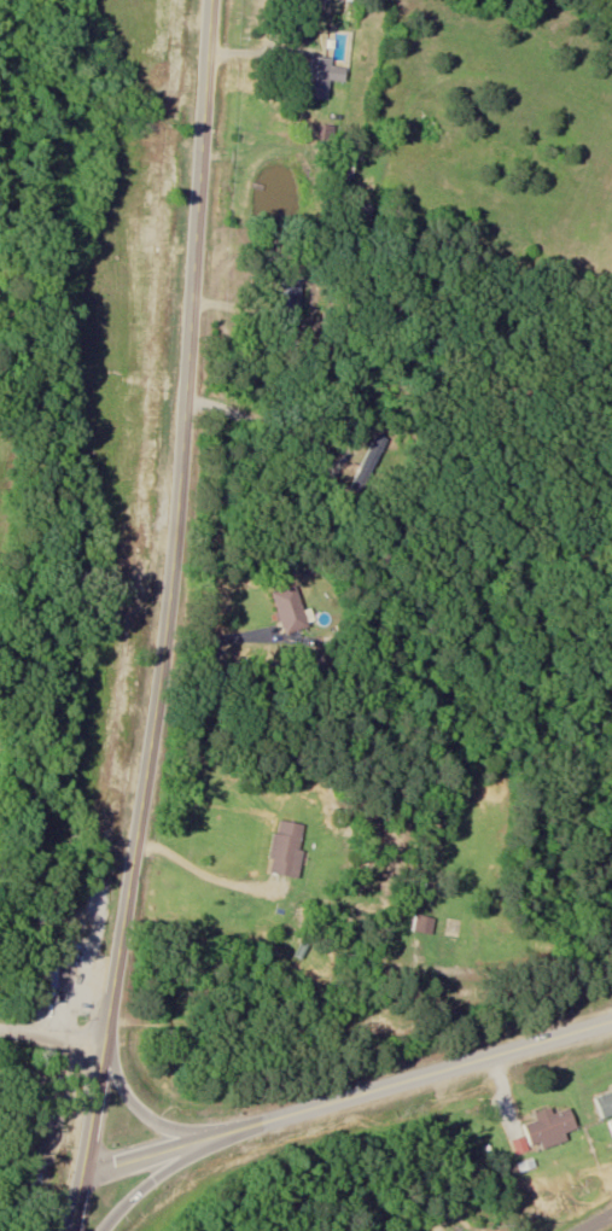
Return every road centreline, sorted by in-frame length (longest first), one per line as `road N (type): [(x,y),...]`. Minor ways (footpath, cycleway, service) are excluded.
road 1 (secondary): [(69,1230),(162,675),(211,0)]
road 2 (secondary): [(611,1022),(80,1174)]
road 3 (residential): [(611,977),(594,963),(553,958),(500,973),(404,974),(374,1017),(333,1031),(107,1020)]
road 4 (secondary): [(86,1230),(124,1188),(194,1138)]
road 5 (secondary): [(194,1138),(140,1109),(101,1052)]

